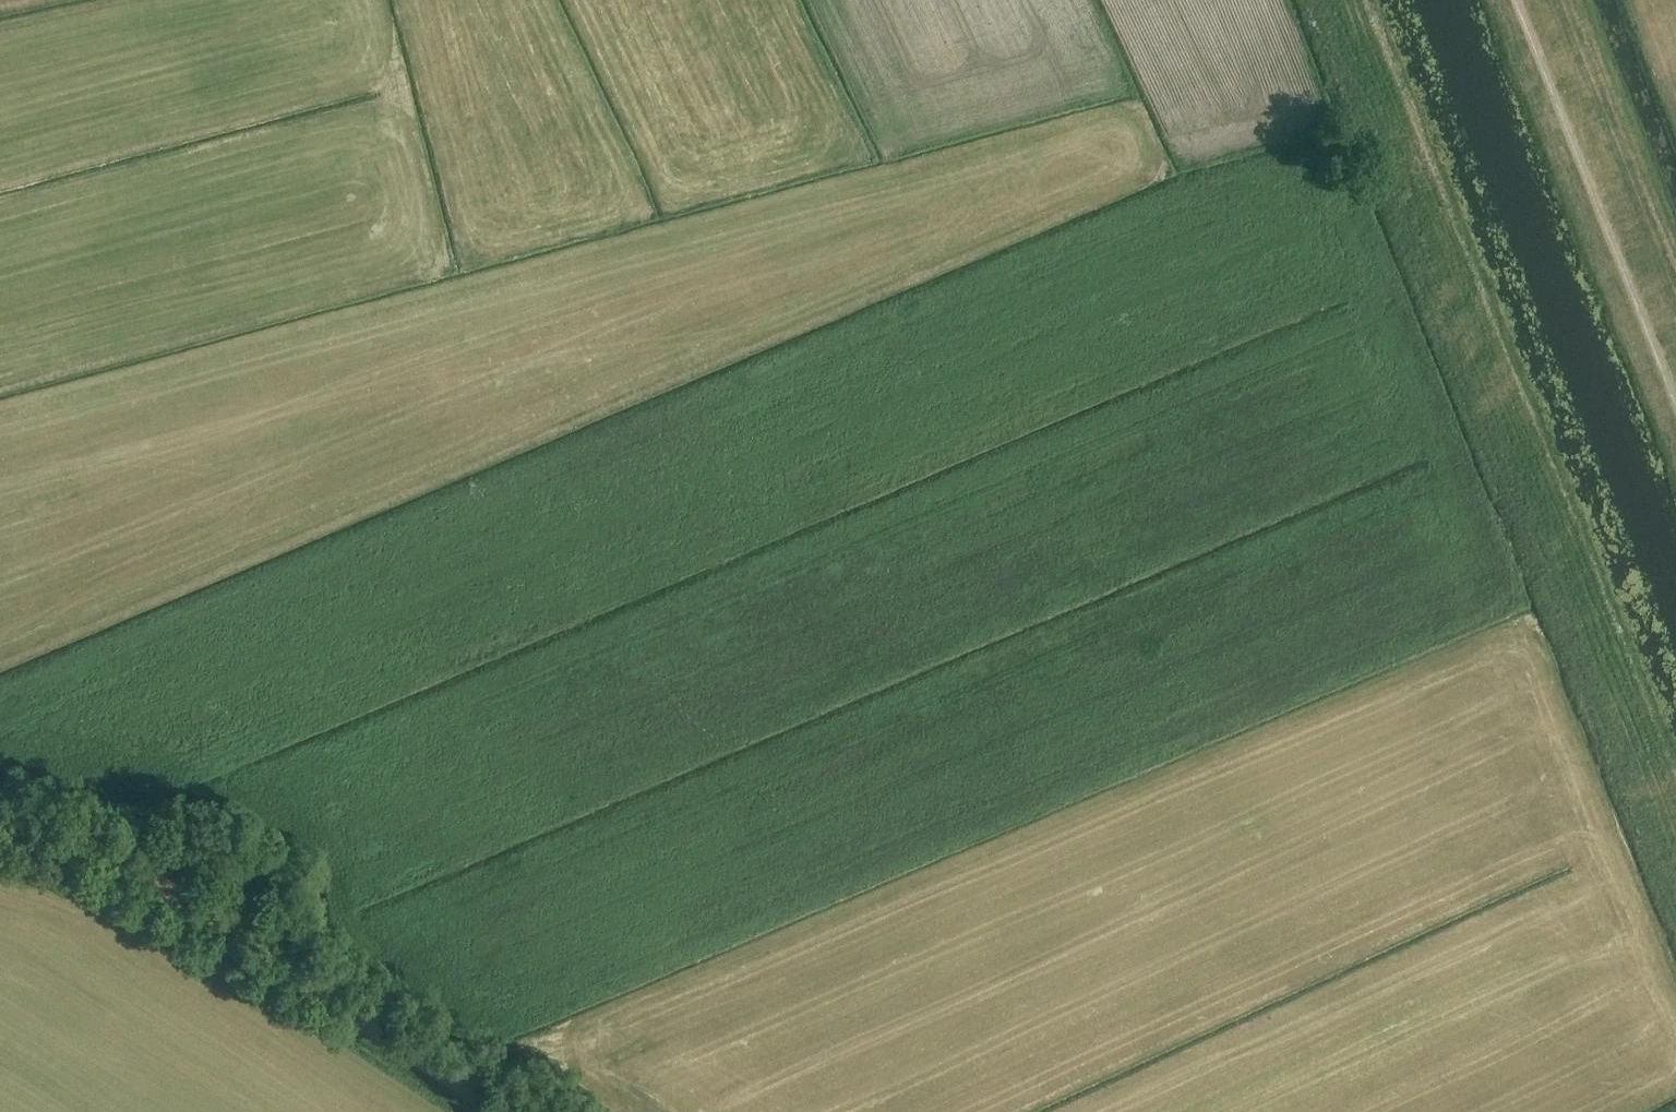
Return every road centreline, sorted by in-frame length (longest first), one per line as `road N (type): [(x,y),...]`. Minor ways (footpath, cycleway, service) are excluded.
road 1 (track): [(0,817),(93,847),(177,891),(502,1111)]

